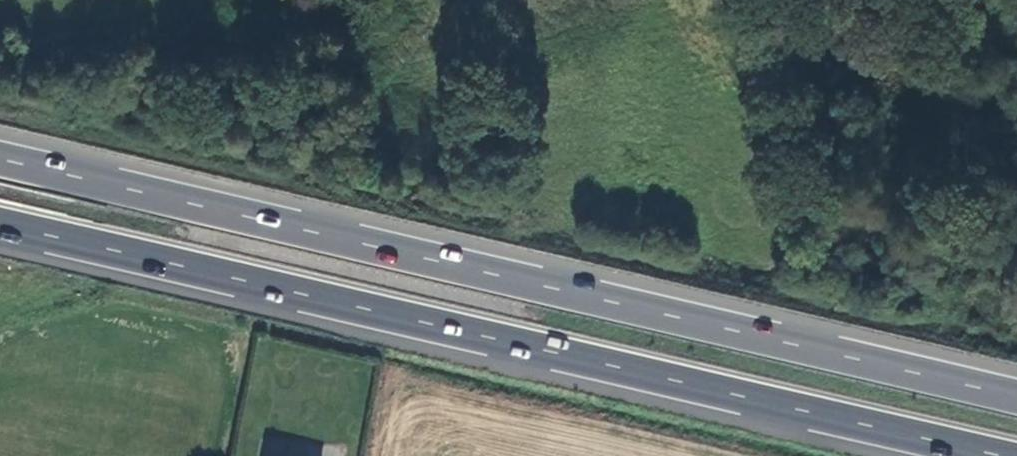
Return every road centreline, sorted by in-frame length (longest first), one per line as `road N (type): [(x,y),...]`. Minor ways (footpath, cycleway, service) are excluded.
road 1 (trunk): [(1016,398),(0,160)]
road 2 (trunk): [(0,224),(997,455)]

